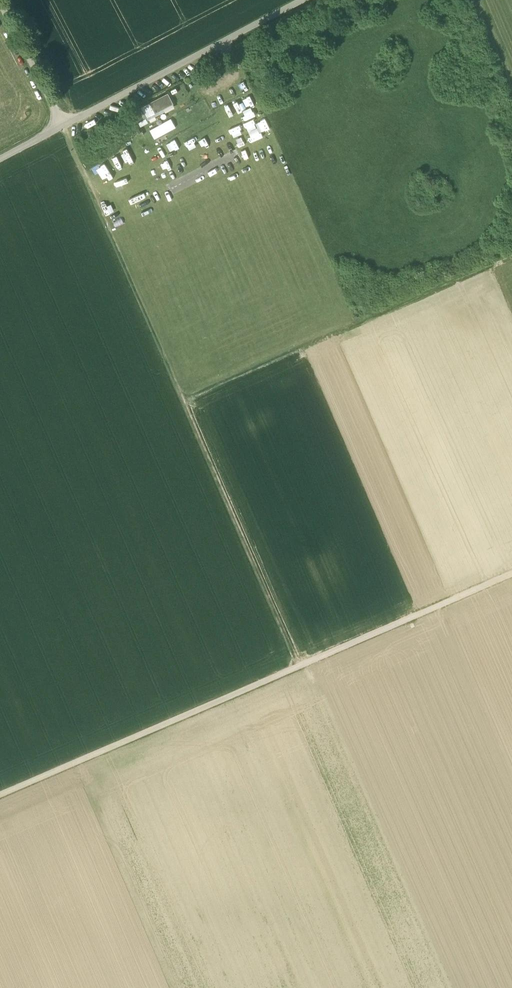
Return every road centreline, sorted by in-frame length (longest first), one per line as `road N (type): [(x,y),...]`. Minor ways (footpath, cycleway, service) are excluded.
road 1 (track): [(297,667),(63,125),(0,2)]
road 2 (track): [(0,795),(511,574)]
road 3 (track): [(0,158),(301,0)]

